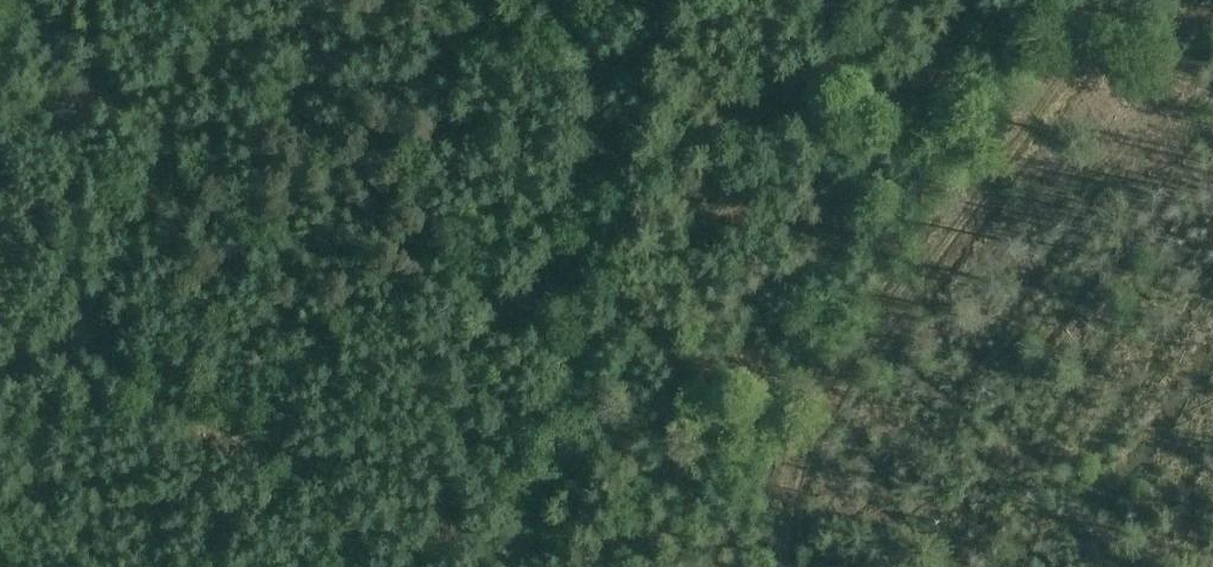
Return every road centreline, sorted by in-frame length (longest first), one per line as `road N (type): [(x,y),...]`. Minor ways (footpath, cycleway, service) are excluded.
road 1 (track): [(803,566),(802,492),(818,430),(857,363),(1112,0)]
road 2 (track): [(481,566),(504,409),(522,374),(519,289),(527,244),(593,96),(607,0)]

